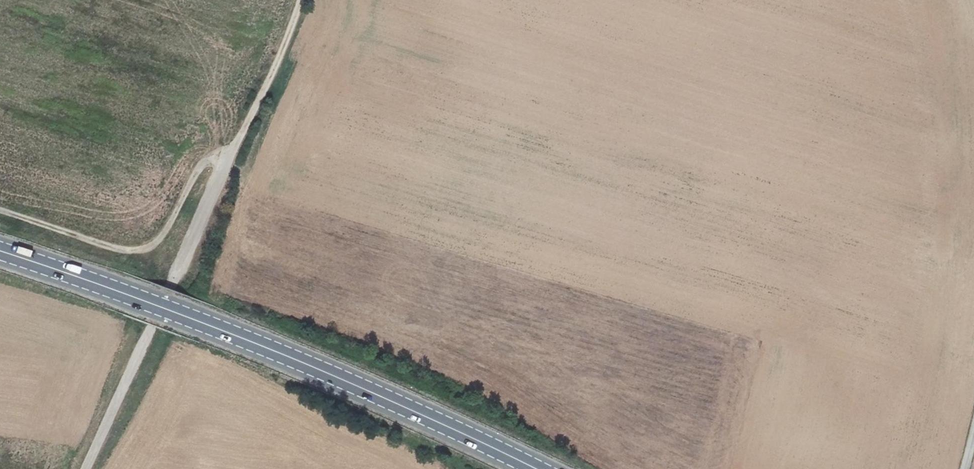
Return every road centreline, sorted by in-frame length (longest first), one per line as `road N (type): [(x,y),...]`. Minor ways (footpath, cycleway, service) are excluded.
road 1 (primary): [(534,468),(353,384),(0,253)]
road 2 (track): [(300,0),(229,158),(204,162),(148,249),(128,251),(0,211)]
road 3 (unclassified): [(87,468),(151,331)]
road 4 (unclassified): [(173,280),(229,158)]

